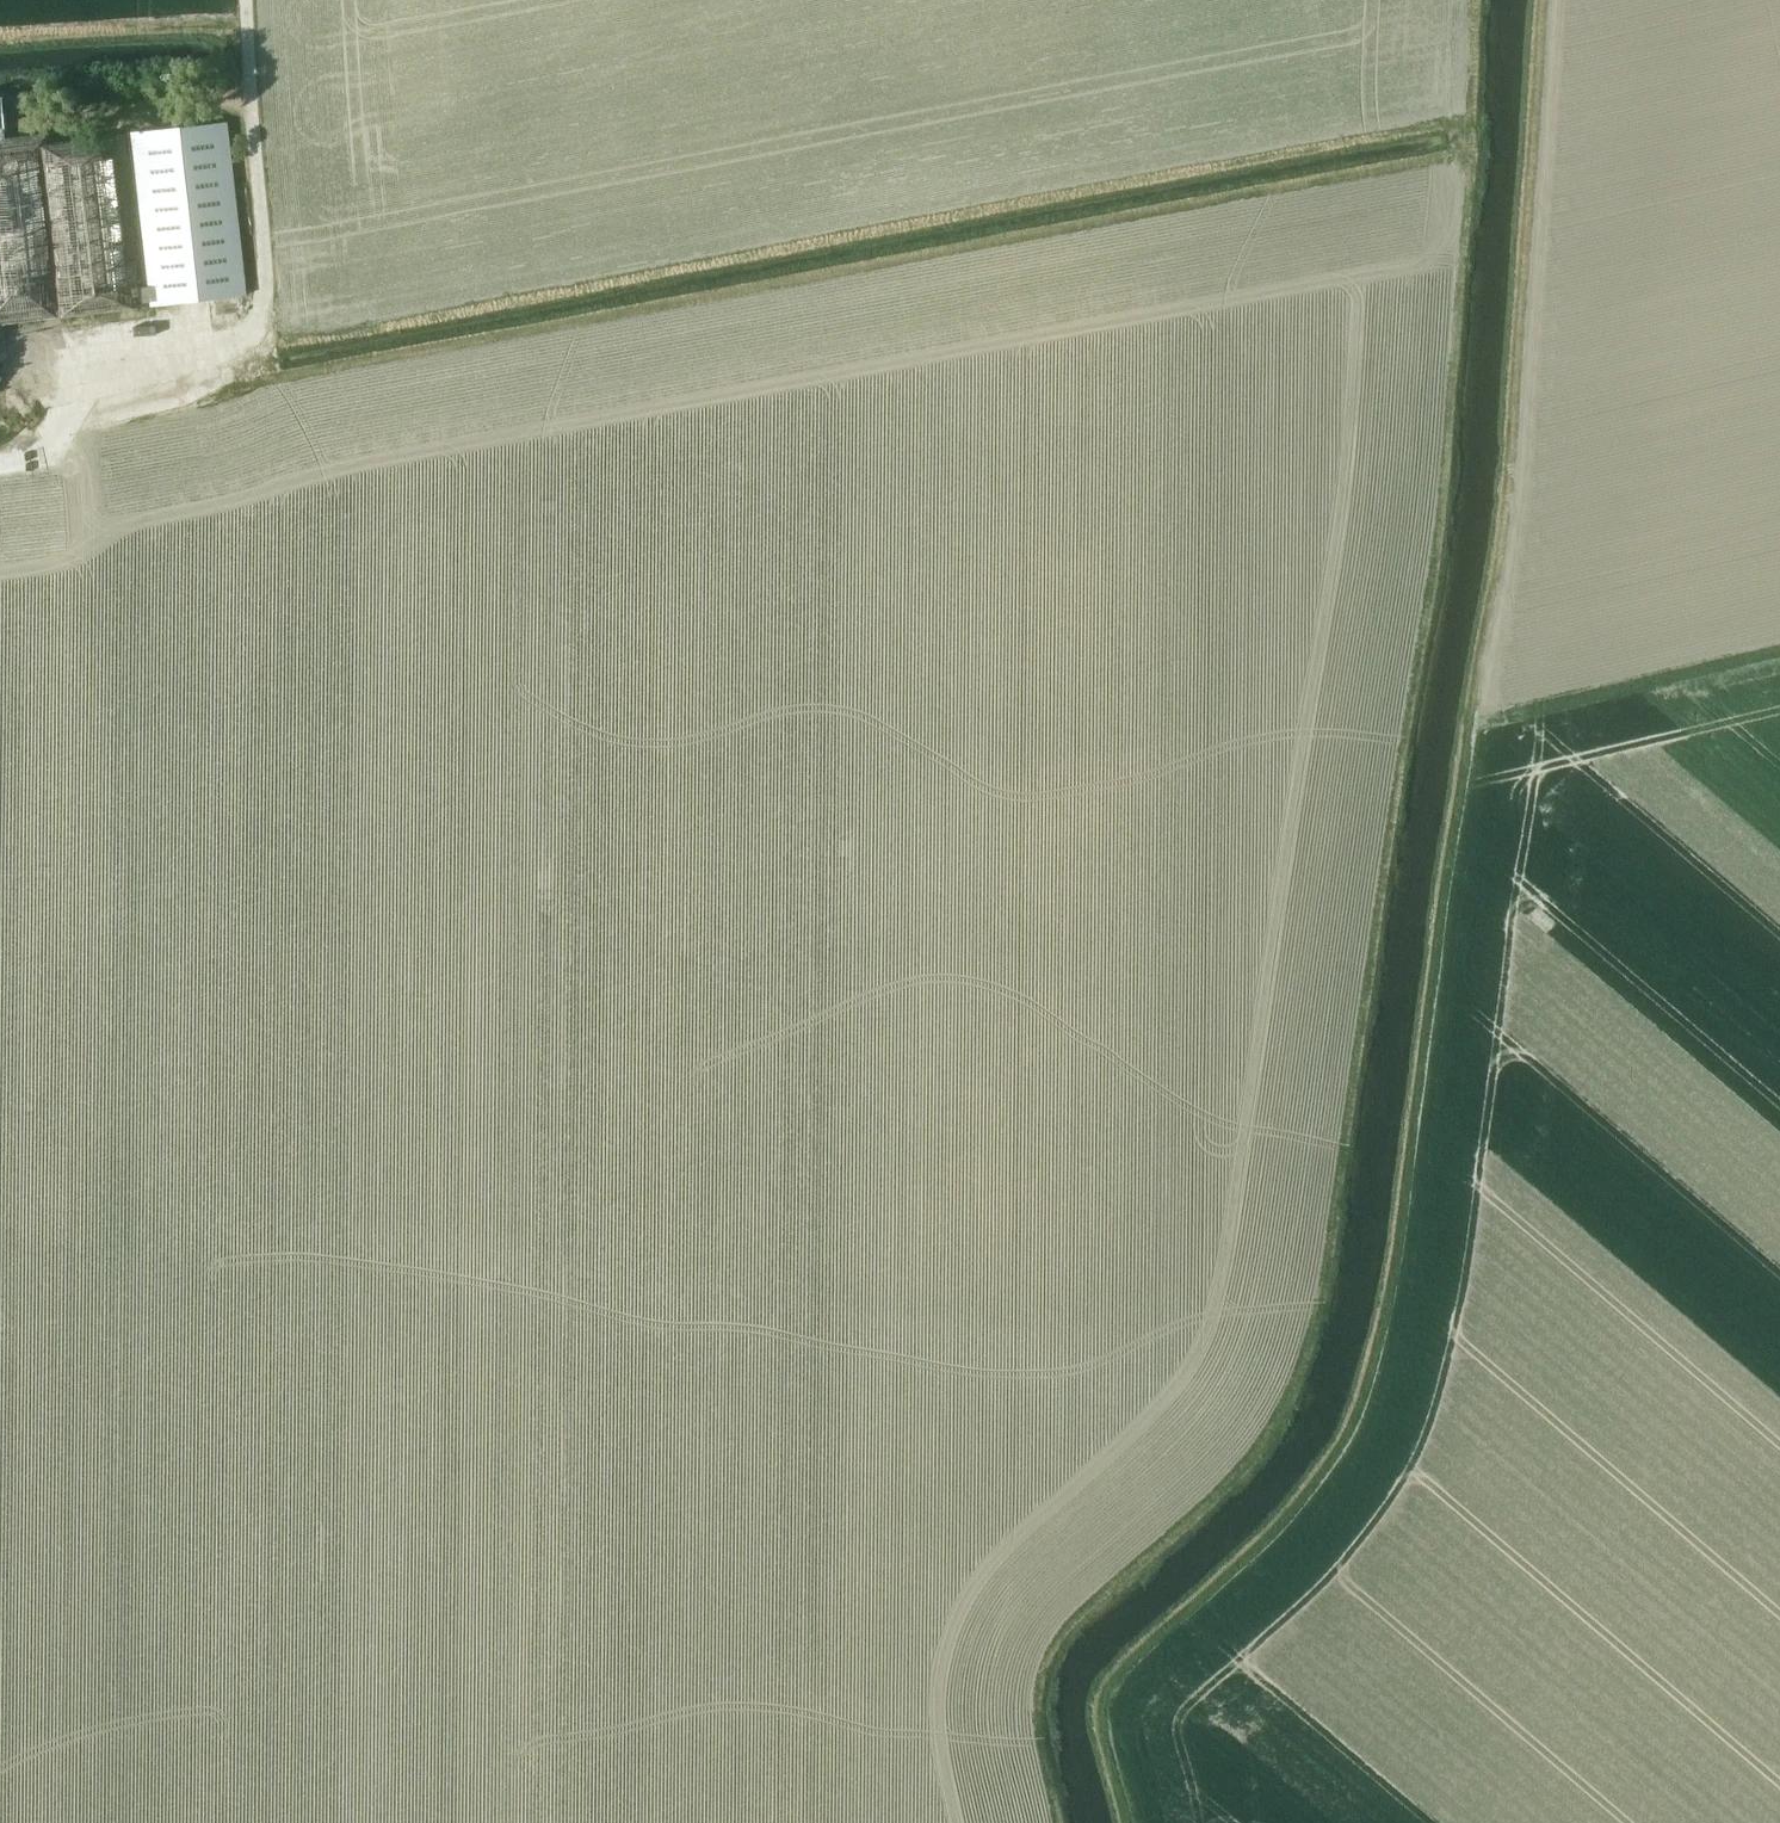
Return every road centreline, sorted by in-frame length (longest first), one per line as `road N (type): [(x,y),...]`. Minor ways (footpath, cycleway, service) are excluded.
road 1 (track): [(1137,1822),(1108,1700),(1339,1477),(1366,1416),(1403,1281),(1517,513),(1549,0)]

